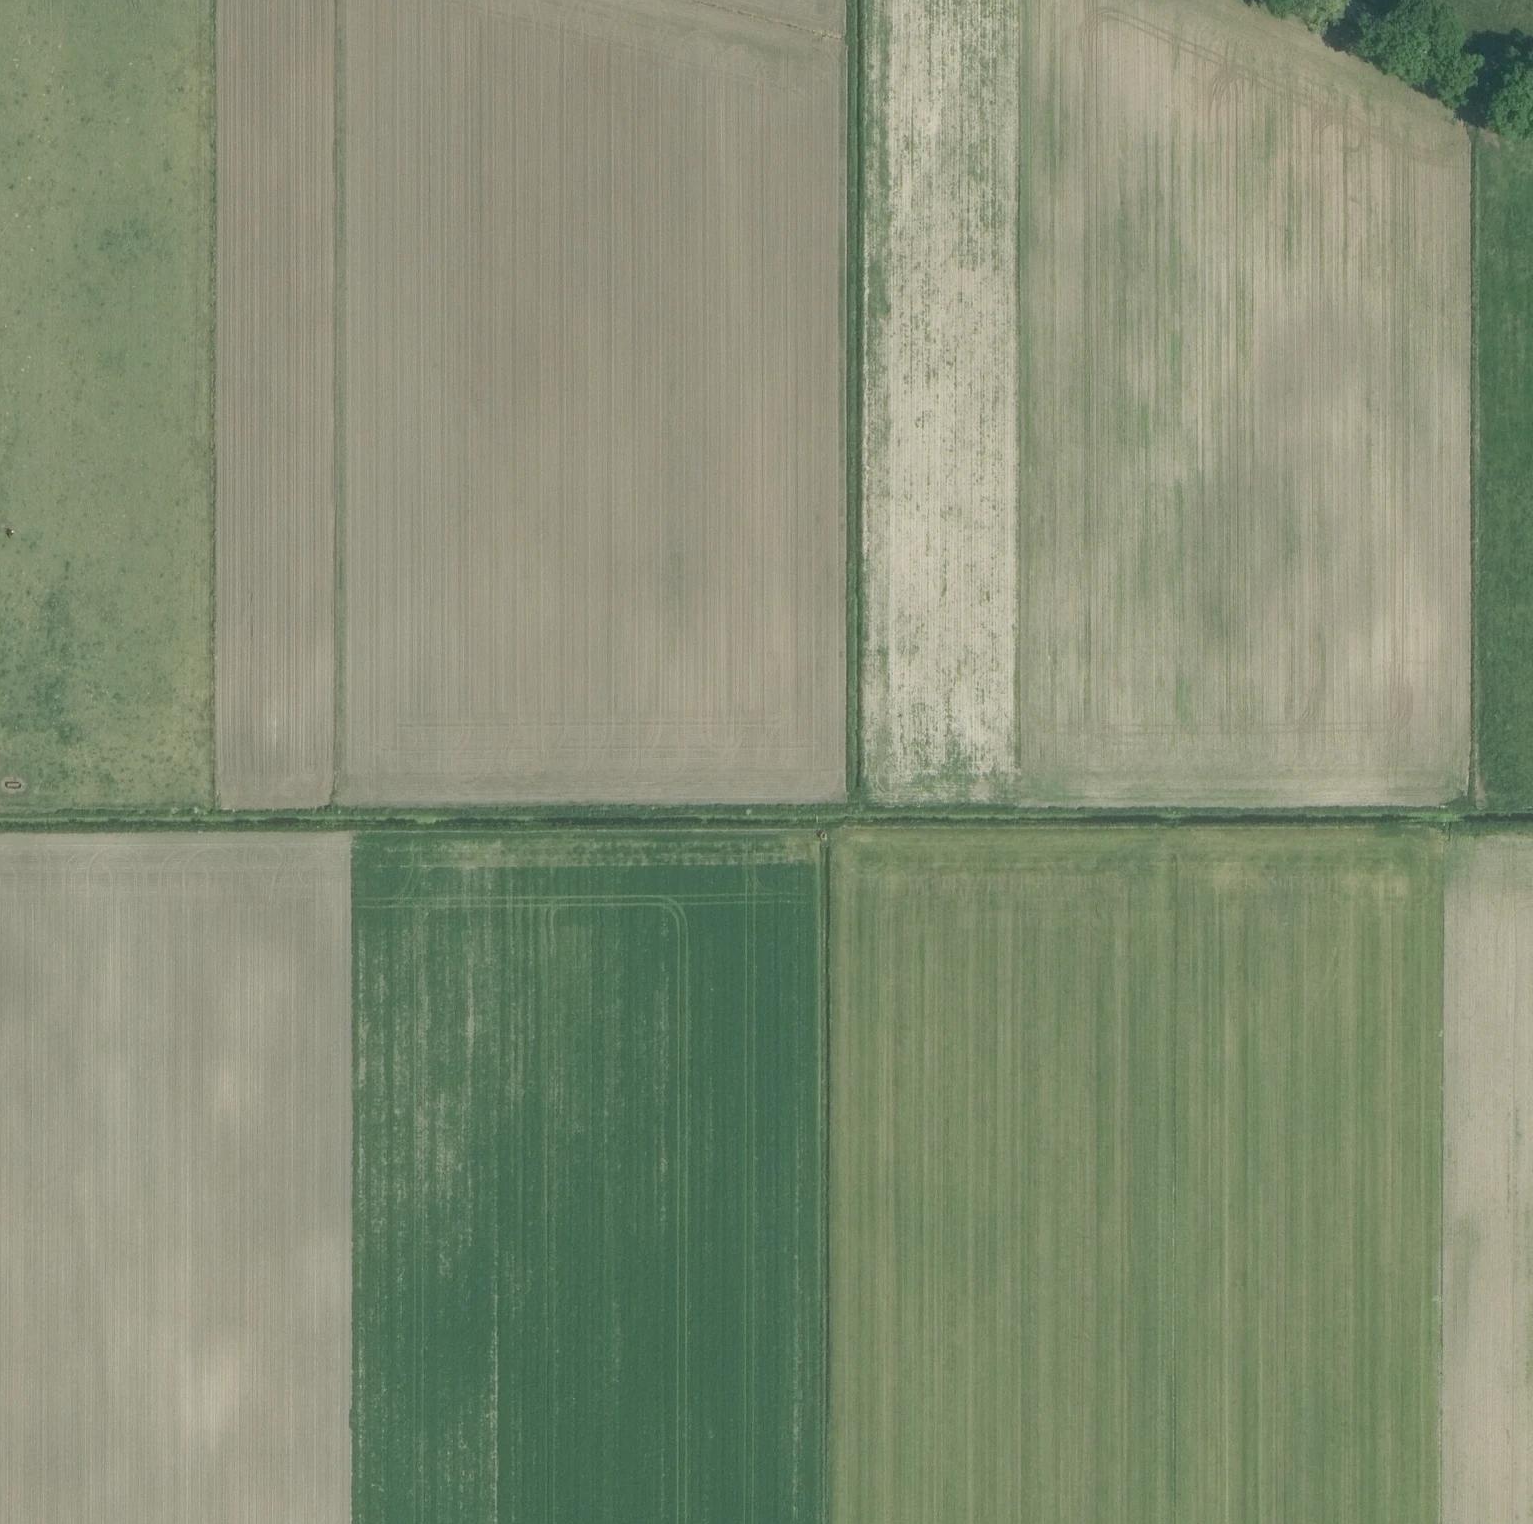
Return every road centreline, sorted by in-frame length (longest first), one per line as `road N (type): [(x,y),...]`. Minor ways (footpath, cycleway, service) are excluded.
road 1 (secondary): [(1532,96),(1334,0)]

